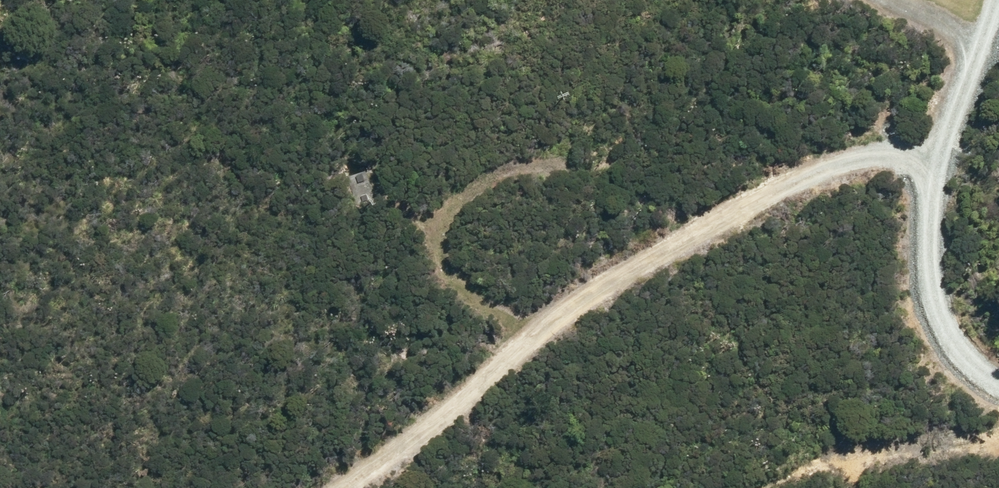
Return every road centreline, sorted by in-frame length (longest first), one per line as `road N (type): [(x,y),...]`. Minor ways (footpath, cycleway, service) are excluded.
road 1 (track): [(349,487),(482,394),(544,331),(674,239),(811,175),(880,157),(941,160)]
road 2 (track): [(544,331),(486,306),(455,280),(448,217),(465,188),(555,172),(605,176),(654,196),(693,230)]
road 3 (track): [(749,487),(821,459),(998,433)]

